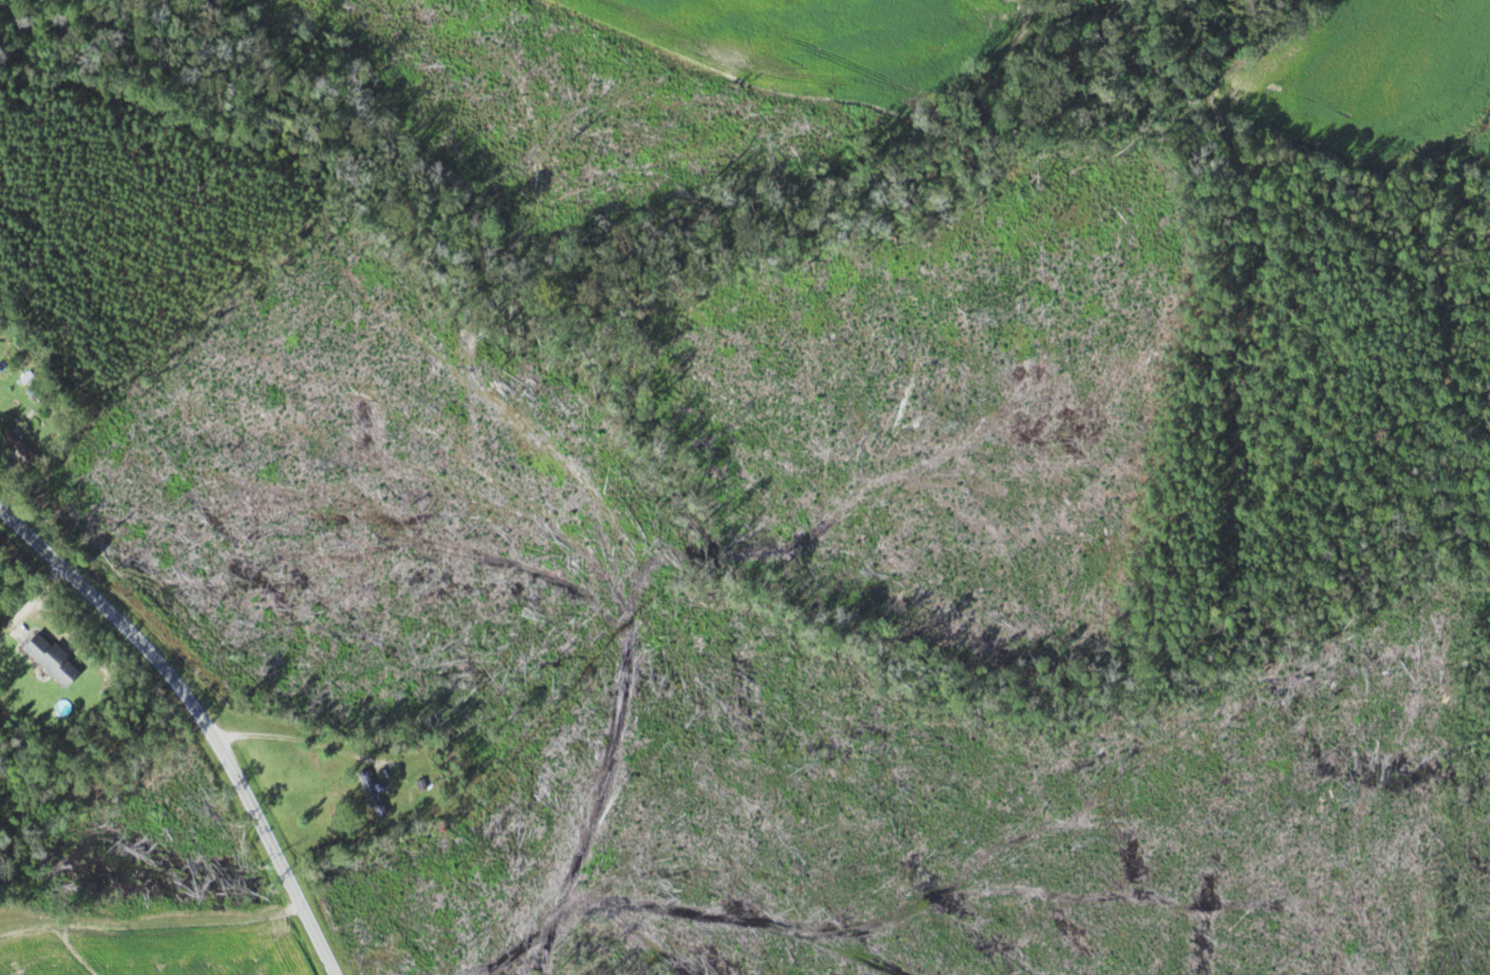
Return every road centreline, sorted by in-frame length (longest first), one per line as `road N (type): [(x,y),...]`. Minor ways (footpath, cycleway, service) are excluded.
road 1 (residential): [(334,974),(220,747),(187,699),(0,510)]

